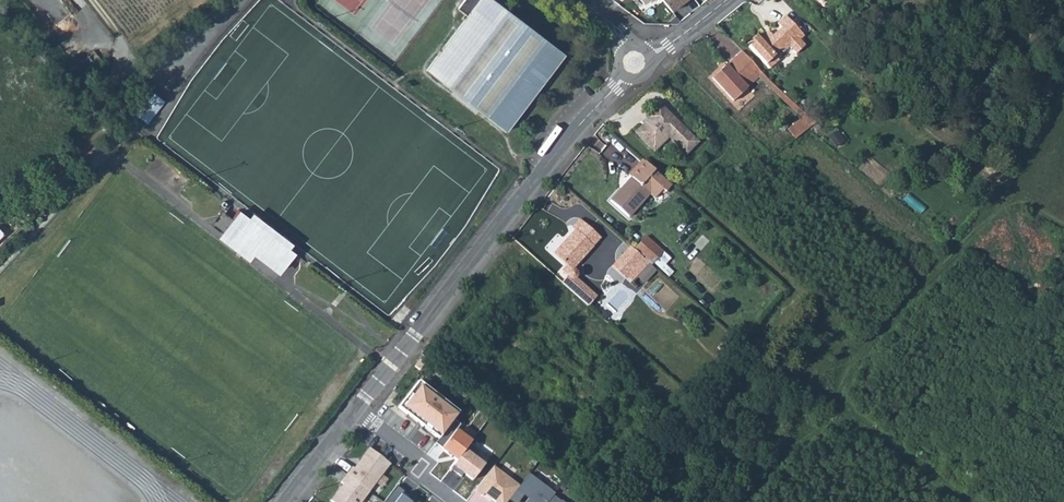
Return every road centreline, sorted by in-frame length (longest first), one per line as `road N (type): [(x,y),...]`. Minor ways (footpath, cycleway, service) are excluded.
road 1 (track): [(1002,188),(991,215),(873,339),(837,397),(843,418),(865,438),(965,501)]
road 2 (residential): [(624,76),(354,411)]
road 3 (residential): [(354,411),(417,457),(423,478),(455,501)]
road 4 (track): [(843,418),(743,501)]

